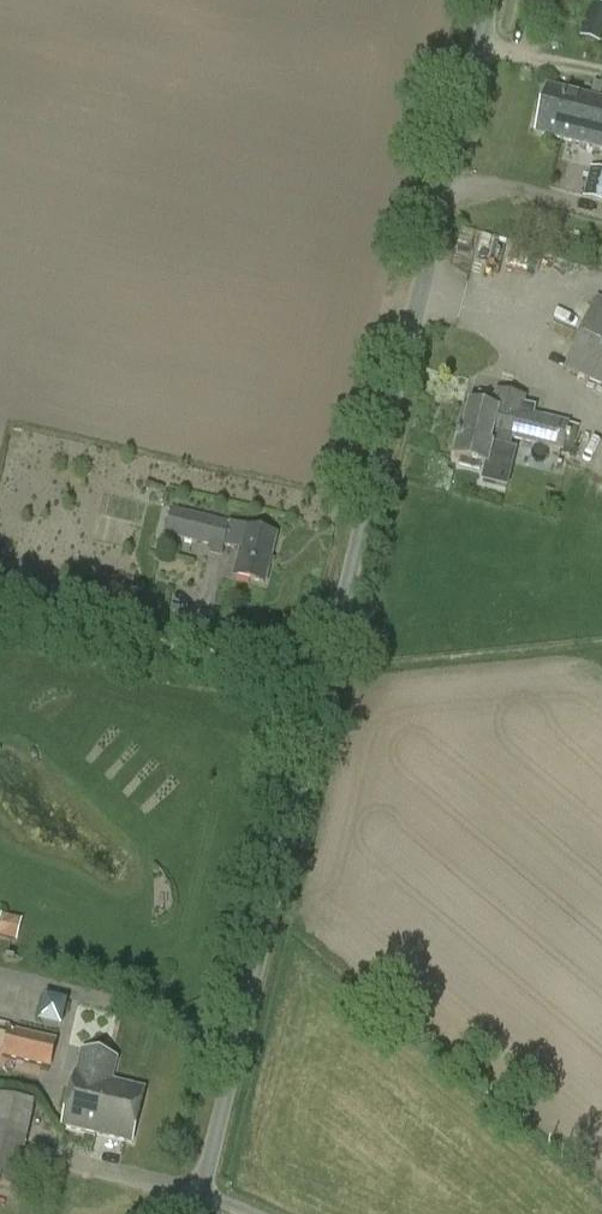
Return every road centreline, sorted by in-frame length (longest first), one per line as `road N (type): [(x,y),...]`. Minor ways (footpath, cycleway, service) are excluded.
road 1 (unclassified): [(187,1213),(484,0)]
road 2 (track): [(307,715),(0,641)]

